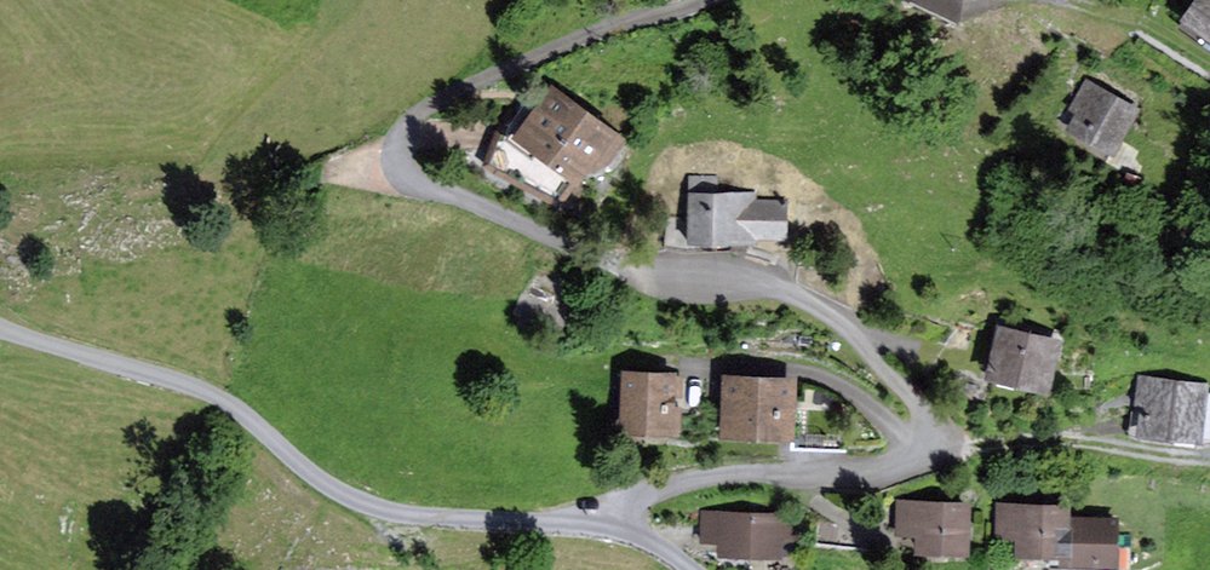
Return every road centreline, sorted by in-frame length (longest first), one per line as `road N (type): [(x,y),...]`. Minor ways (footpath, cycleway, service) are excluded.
road 1 (residential): [(606,525),(626,504),(692,481),(863,476),(926,465),(944,435),(940,418),(823,309),(784,292),(638,268),(401,170),(399,134),(450,94),(567,44),(711,0)]
road 2 (unclassified): [(0,328),(218,395),(312,475),(366,504),(440,517),(606,525)]

